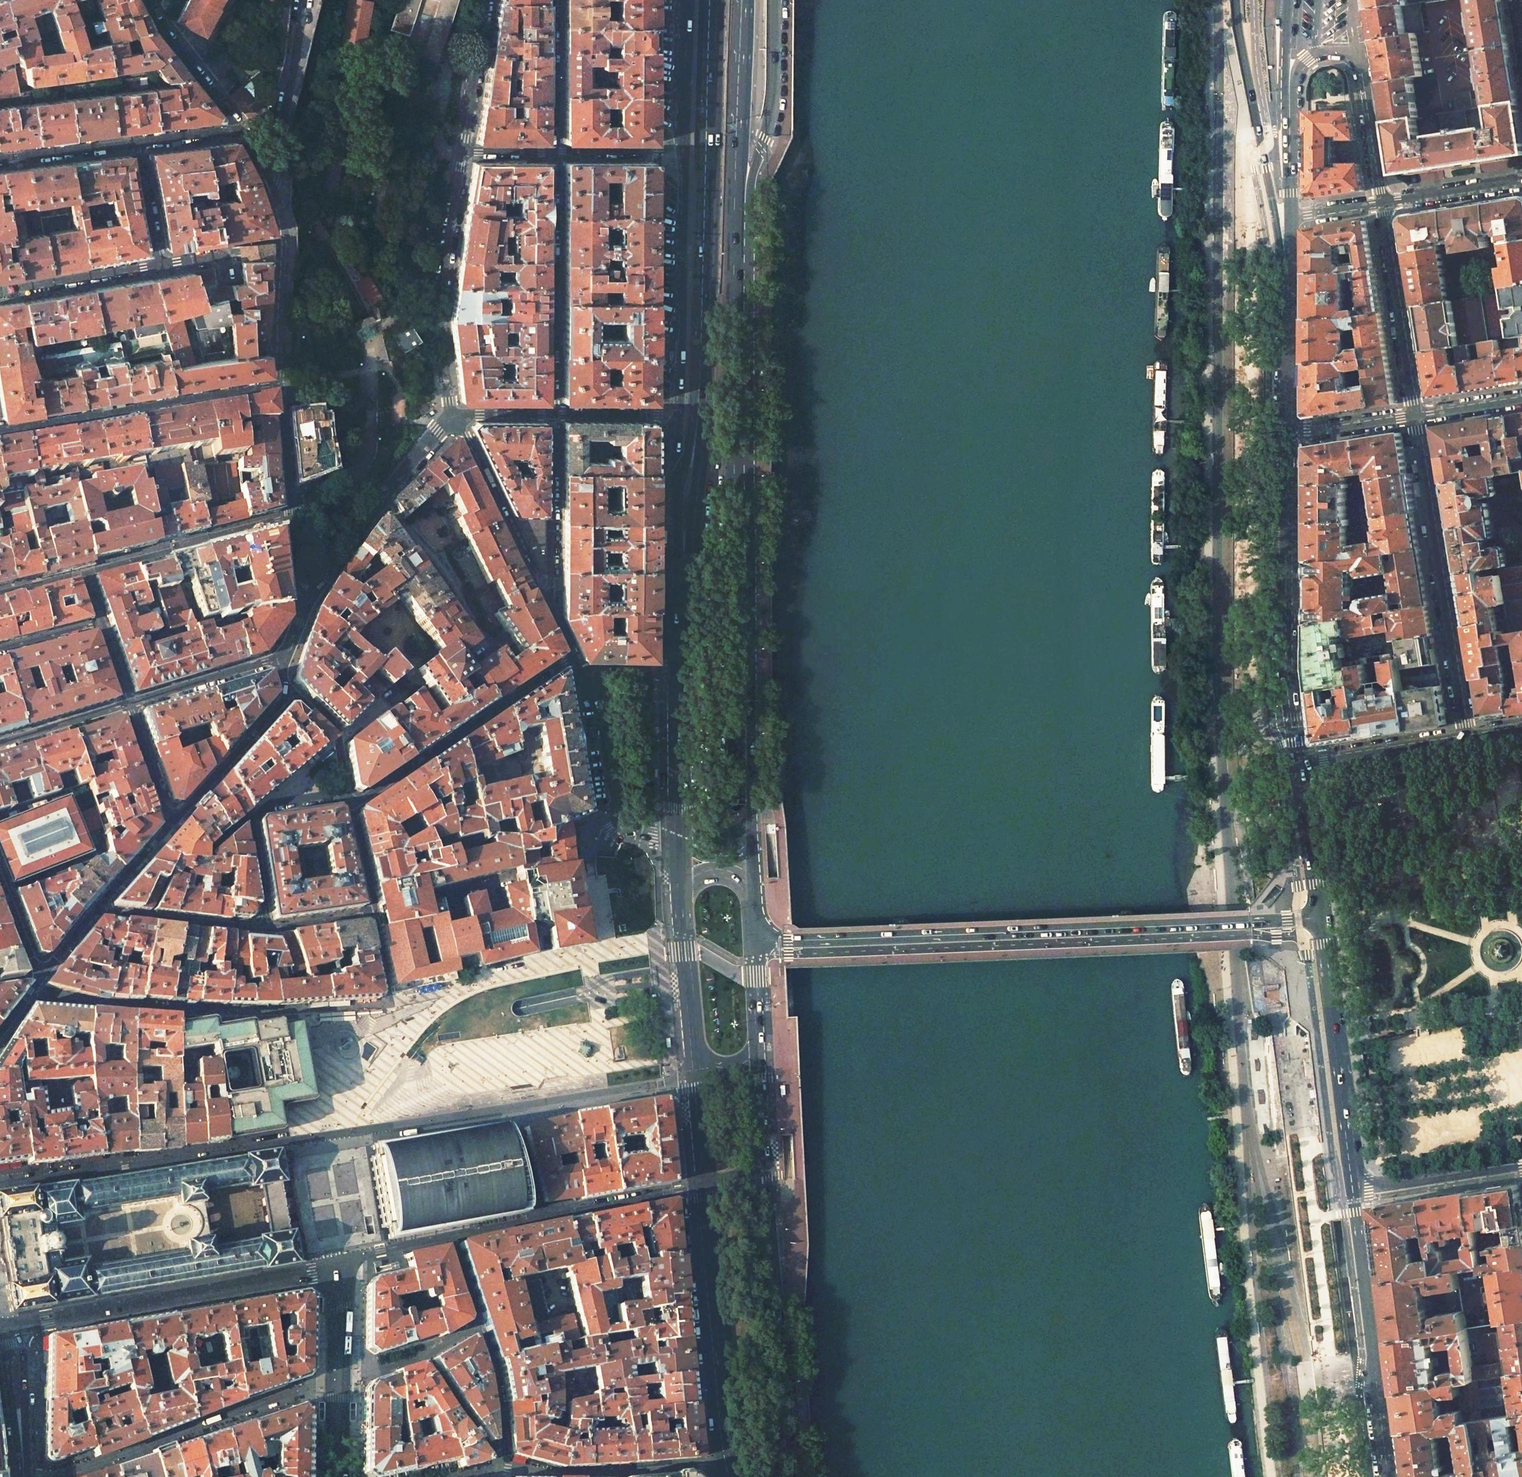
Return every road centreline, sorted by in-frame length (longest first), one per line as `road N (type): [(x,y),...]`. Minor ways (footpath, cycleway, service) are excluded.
road 1 (primary): [(781,1476),(753,1188),(736,769),(739,521)]
road 2 (primary): [(1322,919),(757,943)]
road 3 (residential): [(0,431),(283,384),(284,236),(271,180)]
road 4 (primary): [(715,0),(701,409)]
road 5 (primary): [(1288,433),(1285,654),(1303,765)]
road 6 (residential): [(1418,413),(1467,739)]
road 7 (residential): [(1384,203),(1357,51),(1319,51),(1298,68),(1288,175)]
road 8 (primary): [(791,1476),(769,1165)]
road 9 (primary): [(751,814),(749,564),(739,521)]
road 10 (residential): [(85,572),(285,521),(292,585),(307,602)]
road 11 (primary): [(1352,1188),(1387,1476)]
road 12 (primary): [(701,1186),(728,1465)]
road 13 (residential): [(463,149),(440,307),(455,418)]
road 14 (primary): [(1322,919),(1352,1188)]
road 15 (primary): [(737,263),(768,123),(774,0)]
road 16 (primary): [(1236,0),(1283,262)]
road 17 (primary): [(684,152),(679,417)]
road 18 (residential): [(550,414),(551,151)]
road 19 (primary): [(739,521),(737,263)]
road 20 (residential): [(452,1236),(701,1186)]
road 21 (residential): [(494,1471),(618,1475),(728,1465)]
road 22 (residential): [(574,657),(610,749),(622,818),(637,832),(679,842)]
road 23 (primary): [(687,597),(678,821)]
road 24 (residential): [(1384,203),(1418,413)]
road 25 (residential): [(549,607),(455,418)]
road 26 (residential): [(175,821),(287,695),(280,658)]
road 27 (residential): [(549,607),(550,414)]
road 28 (primary): [(701,409),(687,597)]
road 29 (residential): [(271,180),(303,0)]
road 30 (primary): [(1288,0),(1288,175)]
road 31 (residential): [(383,502),(482,645)]
road 32 (primary): [(1283,262),(1288,433)]
road 33 (residential): [(1352,1188),(1521,1167)]
road 34 (primary): [(737,263),(738,93)]
road 35 (secondary): [(1467,739),(1303,765)]
road 36 (residential): [(23,1476),(13,1342),(10,1328),(0,1325)]
road 37 (residential): [(280,658),(129,703)]
road 38 (residential): [(145,0),(239,126)]
road 39 (primary): [(1303,765),(1322,919)]
road 40 (residential): [(494,1471),(502,1461),(497,1385),(479,1322)]
road 41 (primary): [(685,0),(684,152)]
road 42 (residential): [(551,0),(551,151)]
road 43 (residential): [(463,149),(485,0)]
road 44 (residential): [(19,288),(159,264)]
road 45 (primary): [(691,1045),(701,1186)]
road 46 (primary): [(680,905),(691,1045)]
road 47 (residential): [(494,1471),(494,1458),(421,1354)]
road 48 (residential): [(1521,178),(1384,203)]
road 49 (residential): [(135,142),(0,159)]
road 50 (residential): [(129,703),(0,742)]
road 51 (residential): [(684,152),(551,151)]
road 52 (residential): [(1288,433),(1418,413)]
road 53 (residential): [(550,414),(679,417)]
road 54 (residential): [(129,703),(175,821)]
road 55 (residential): [(383,502),(307,602)]
road 56 (residential): [(135,142),(159,264)]
road 57 (primary): [(769,1165),(760,1044)]

